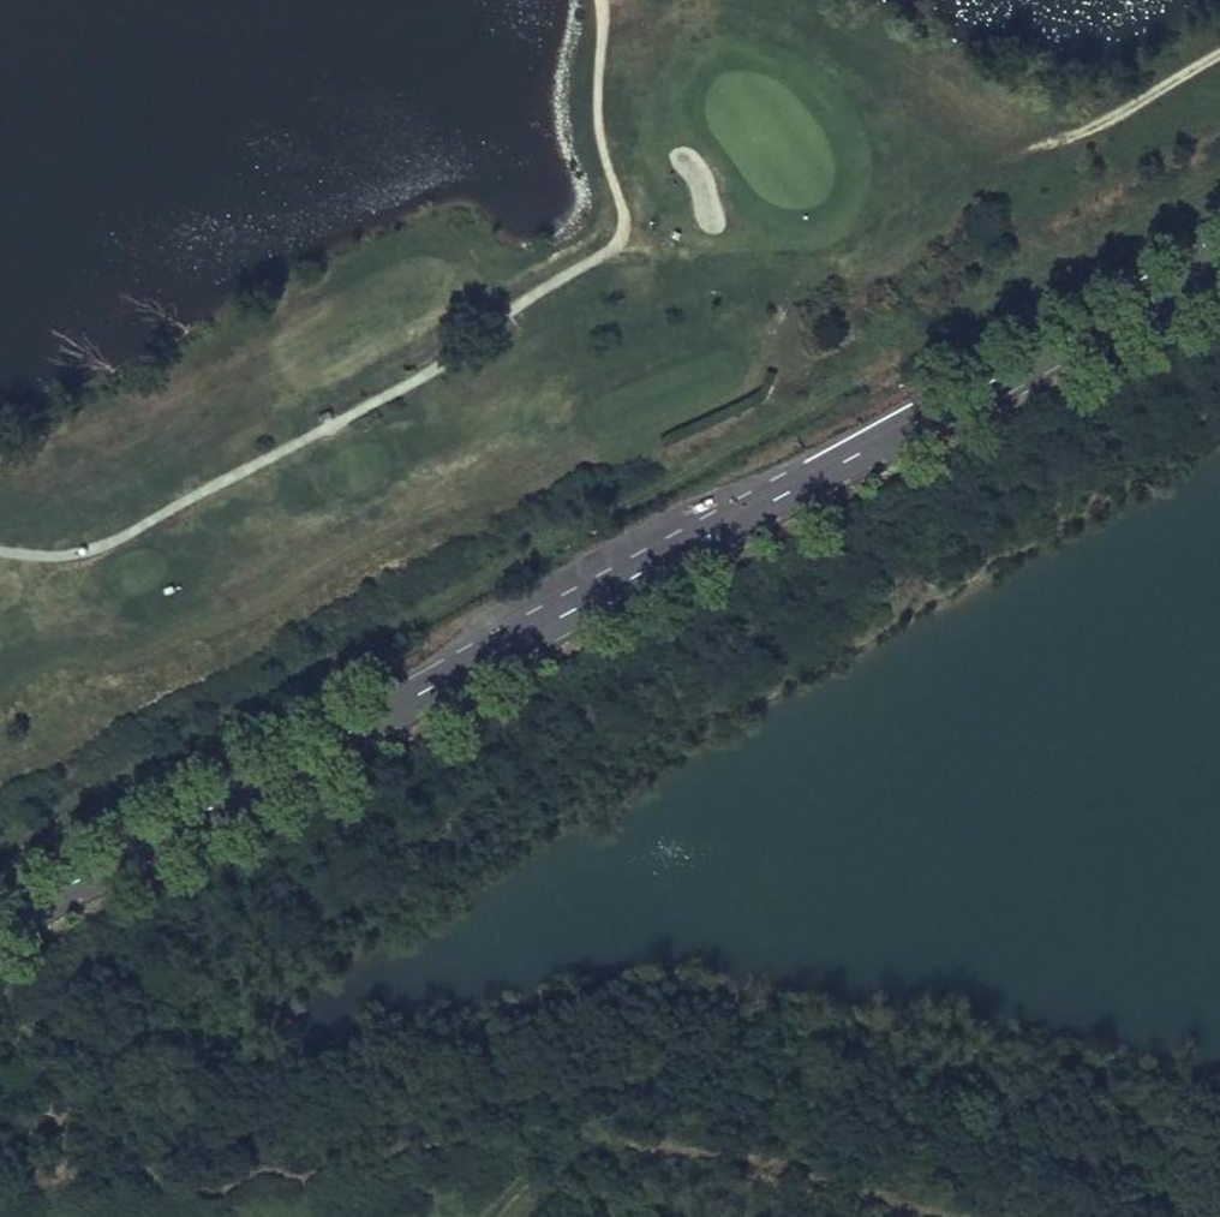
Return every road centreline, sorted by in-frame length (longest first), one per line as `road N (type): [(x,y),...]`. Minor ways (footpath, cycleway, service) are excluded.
road 1 (primary): [(0,923),(1219,248)]

